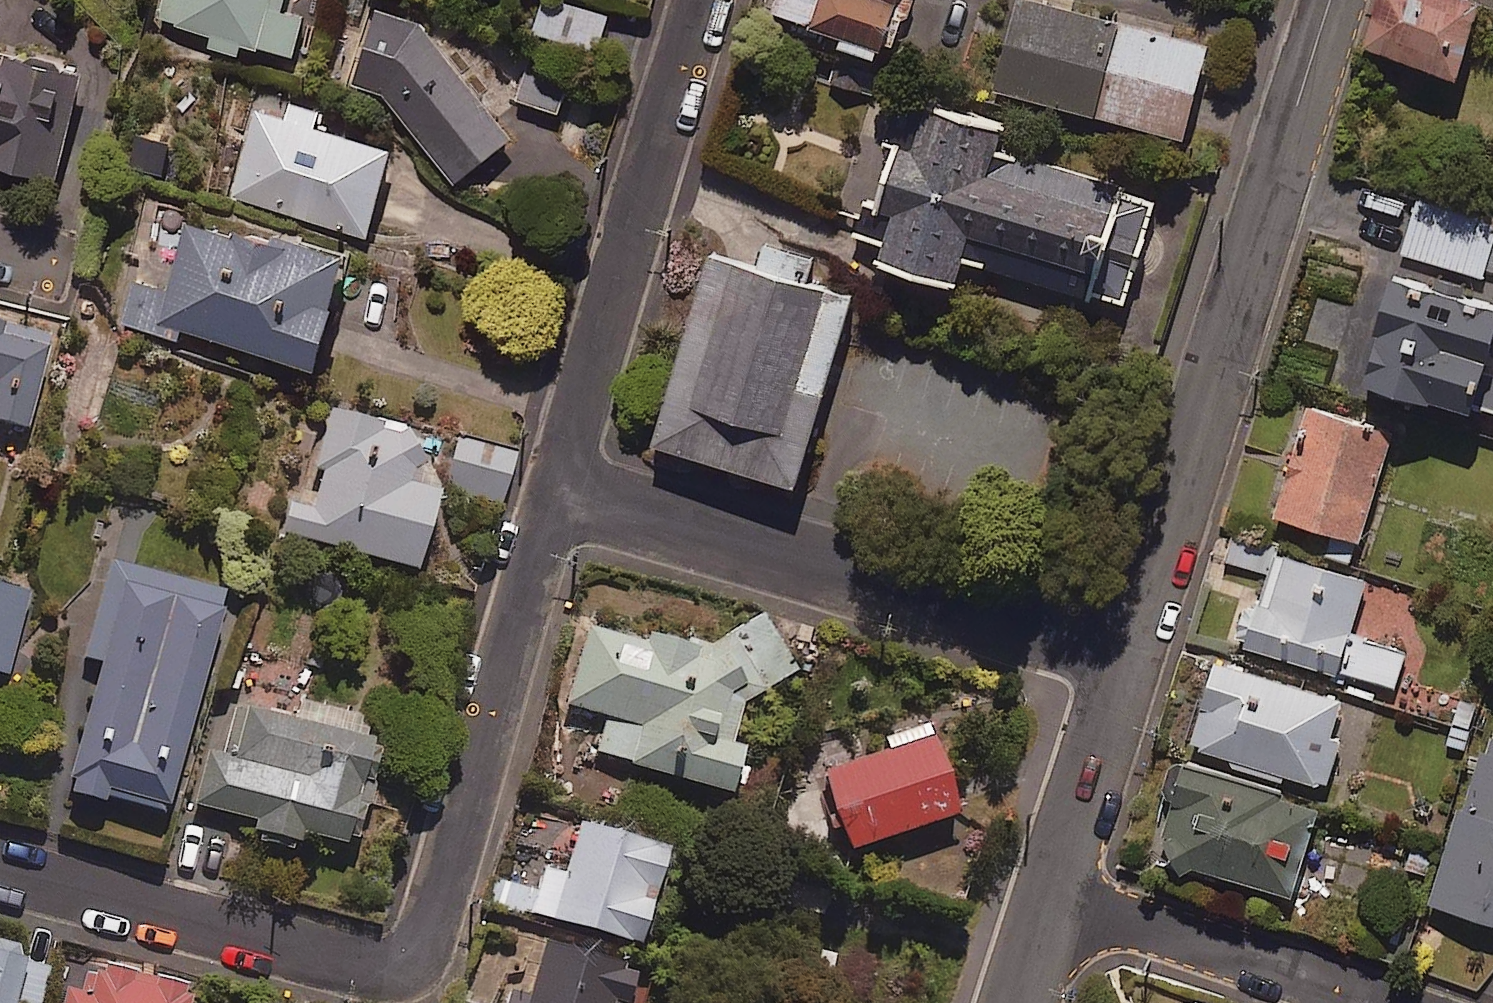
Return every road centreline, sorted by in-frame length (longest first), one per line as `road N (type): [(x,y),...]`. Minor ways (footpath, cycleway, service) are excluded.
road 1 (residential): [(557,493),(411,970),(0,864)]
road 2 (residential): [(1332,0),(1130,660)]
road 3 (residential): [(557,493),(1130,660)]
road 4 (residential): [(700,0),(557,493)]
road 5 (residential): [(1369,1002),(1051,895)]
road 6 (residential): [(1130,660),(1051,895)]

